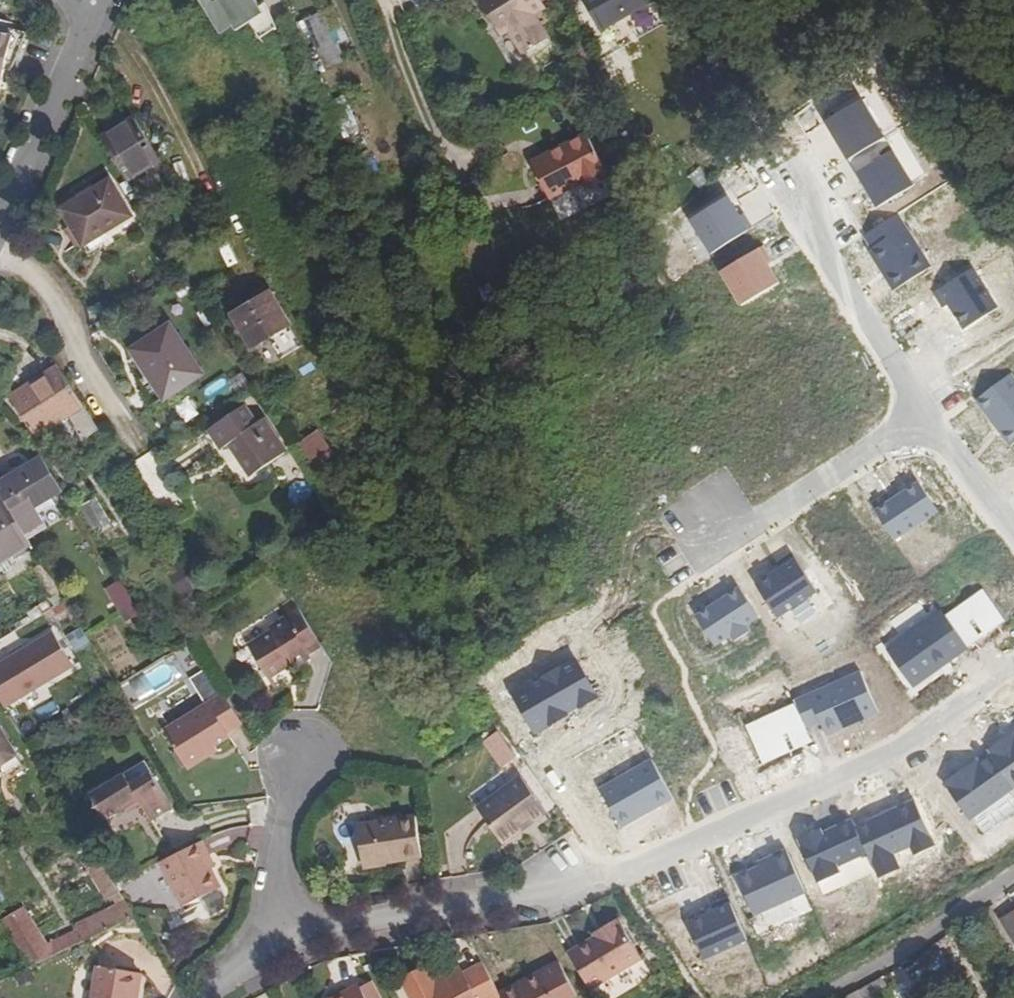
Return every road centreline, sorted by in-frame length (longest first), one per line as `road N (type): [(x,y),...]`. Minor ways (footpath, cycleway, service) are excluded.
road 1 (residential): [(1013,674),(901,752),(616,876),(272,943)]
road 2 (residential): [(789,182),(930,414)]
road 3 (residential): [(930,414),(705,560)]
road 4 (residential): [(0,248),(97,0)]
road 5 (residential): [(1013,877),(945,928),(816,997)]
road 6 (residential): [(303,757),(283,810),(272,943)]
road 7 (residential): [(930,414),(1013,522)]

